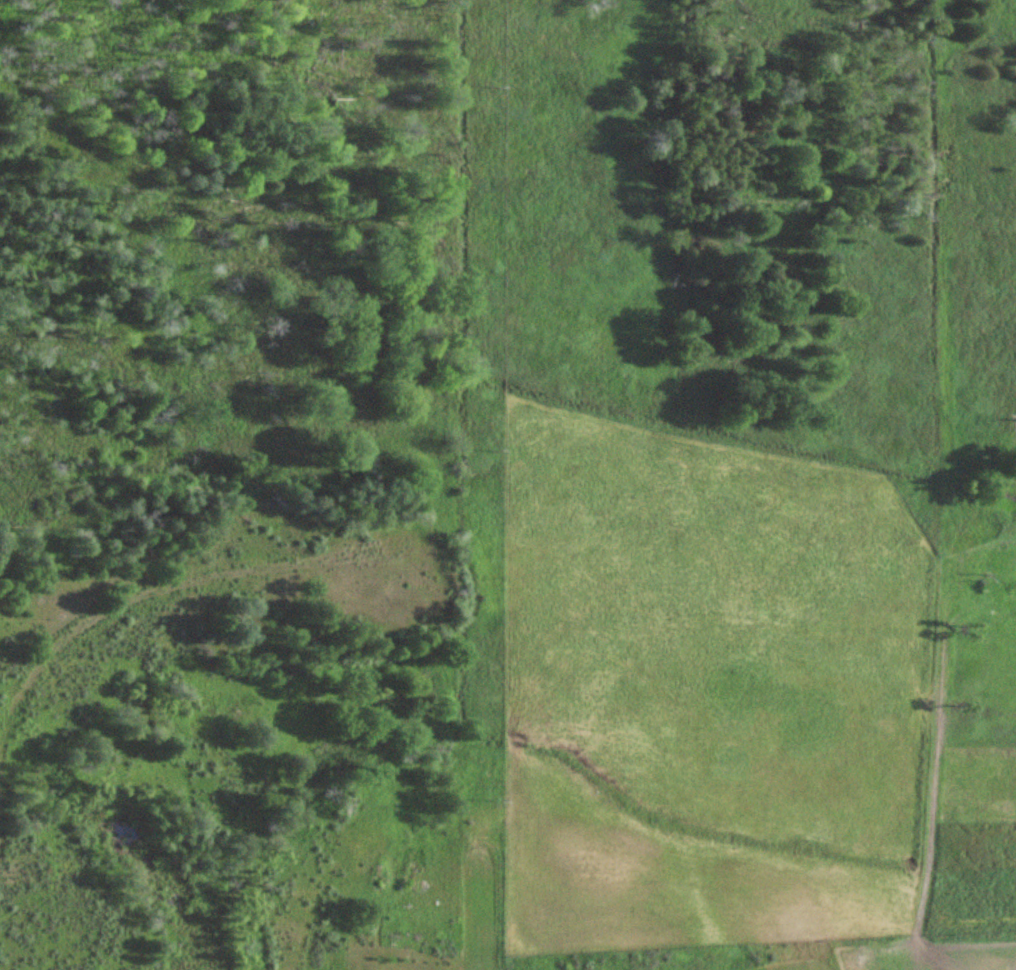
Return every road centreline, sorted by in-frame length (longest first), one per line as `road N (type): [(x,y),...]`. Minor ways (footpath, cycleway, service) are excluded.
road 1 (residential): [(0,707),(27,664),(55,640),(112,612),(238,584),(306,580)]

